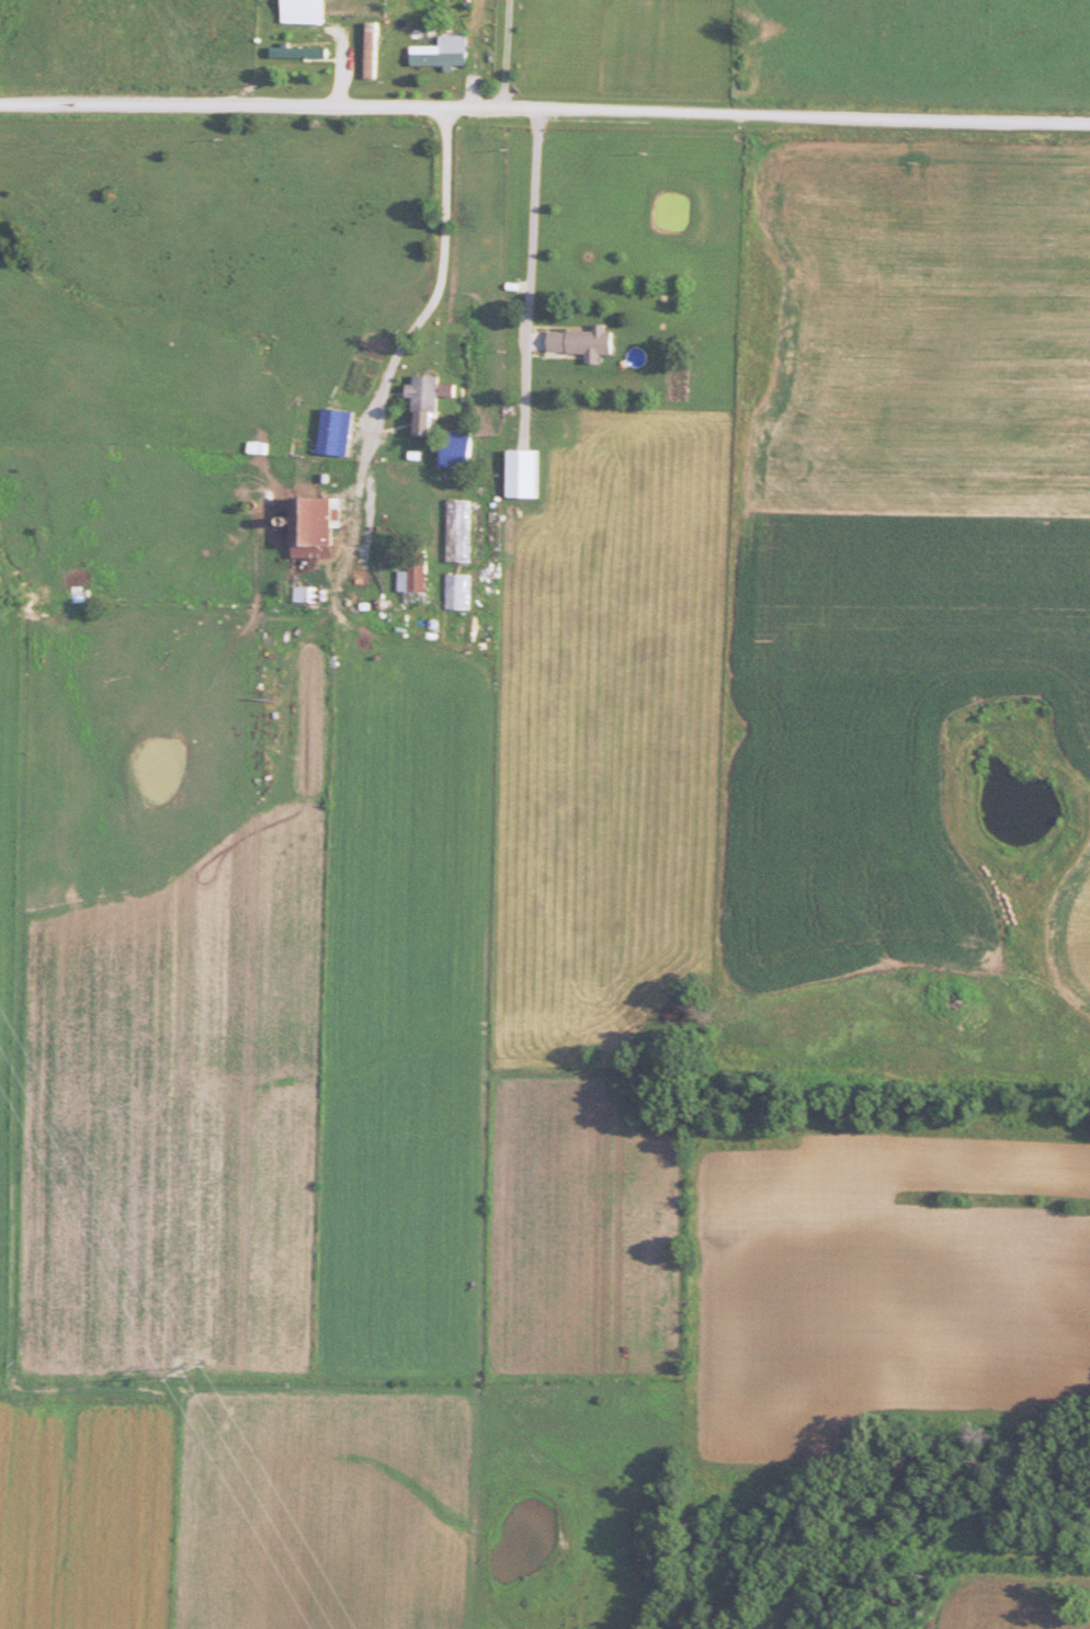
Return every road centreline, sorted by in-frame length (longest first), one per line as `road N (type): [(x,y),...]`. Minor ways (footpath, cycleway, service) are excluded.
road 1 (residential): [(1089,125),(0,106)]

